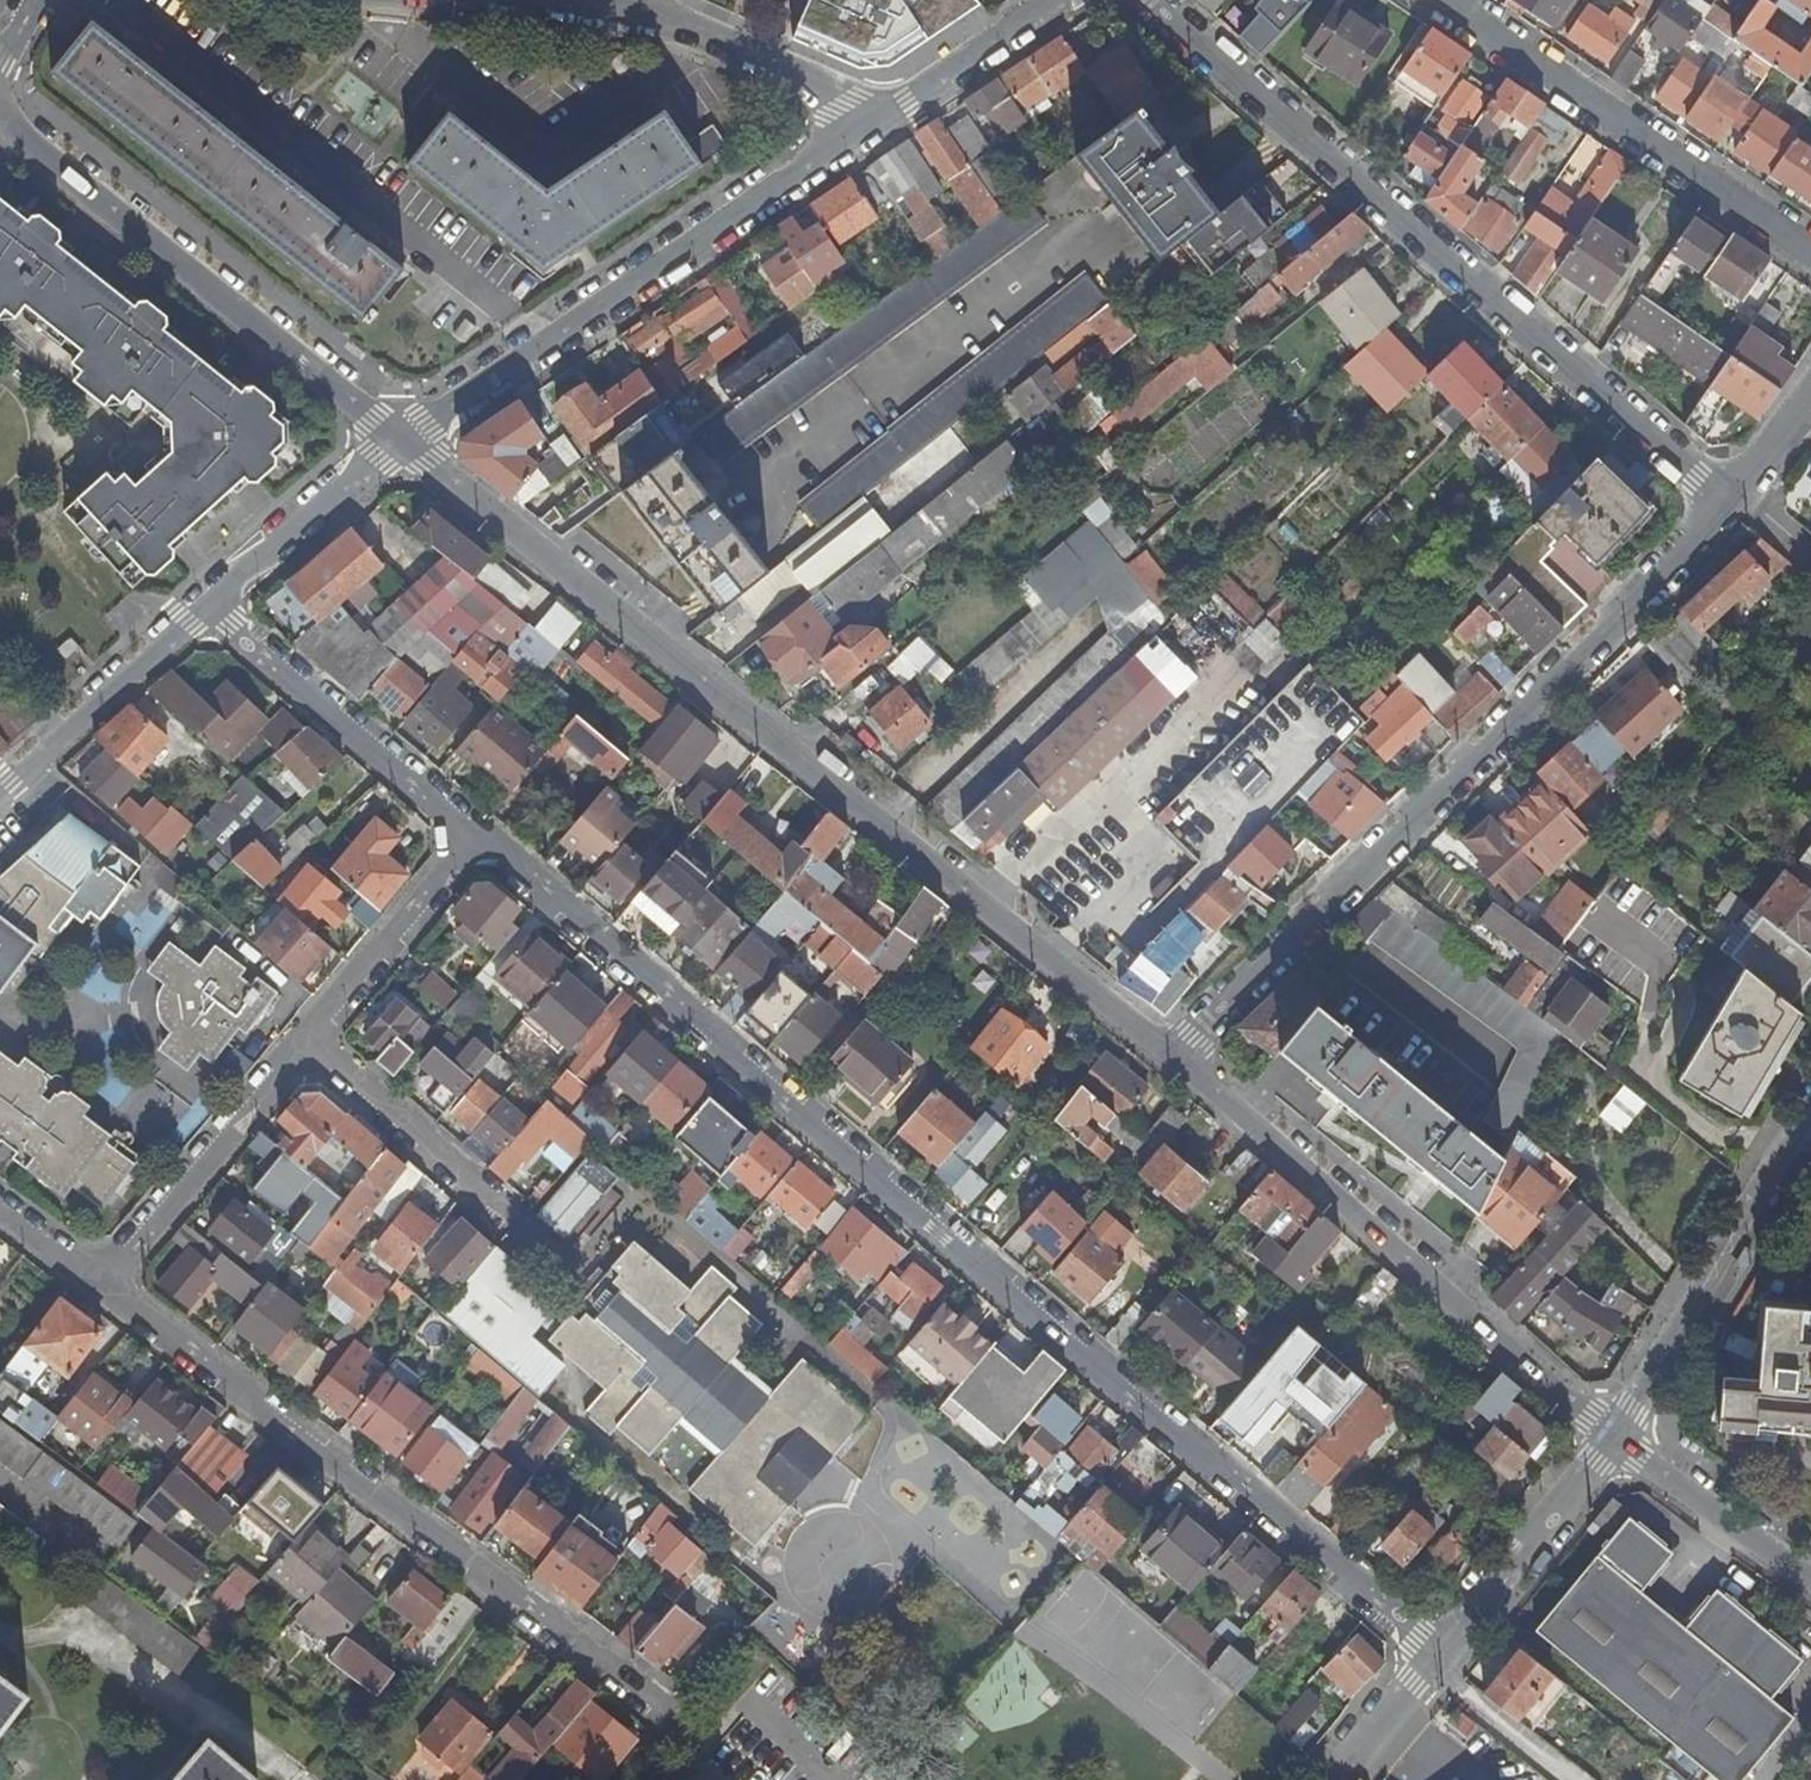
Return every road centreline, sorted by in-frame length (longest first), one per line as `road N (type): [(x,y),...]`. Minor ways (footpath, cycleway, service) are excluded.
road 1 (residential): [(1436,1664),(469,838)]
road 2 (residential): [(404,444),(1170,1058)]
road 3 (residential): [(1729,505),(1170,1058)]
road 4 (residential): [(1155,0),(1729,505)]
road 5 (residential): [(96,1285),(653,1714)]
road 6 (residential): [(1170,1058),(1618,1440)]
road 7 (residential): [(881,119),(404,444)]
road 8 (residential): [(0,118),(13,138),(404,444)]
road 9 (residential): [(1442,0),(1810,252)]
road 10 (residential): [(1618,1440),(1810,1111)]
road 11 (residential): [(469,838),(214,607)]
road 12 (residential): [(96,1285),(301,1047)]
road 13 (residential): [(881,119),(688,23),(610,3)]
road 14 (residential): [(1436,1664),(1618,1440)]
road 15 (residential): [(214,607),(0,791)]
road 16 (residential): [(507,1226),(301,1047)]
road 17 (residential): [(301,1047),(469,838)]
road 18 (residential): [(404,444),(214,607)]
road 19 (residential): [(1618,1440),(1810,1584)]
road 20 (residential): [(1064,0),(881,119)]
road 21 (residential): [(1339,1779),(1436,1664)]
road 22 (residential): [(1810,394),(1729,505)]

